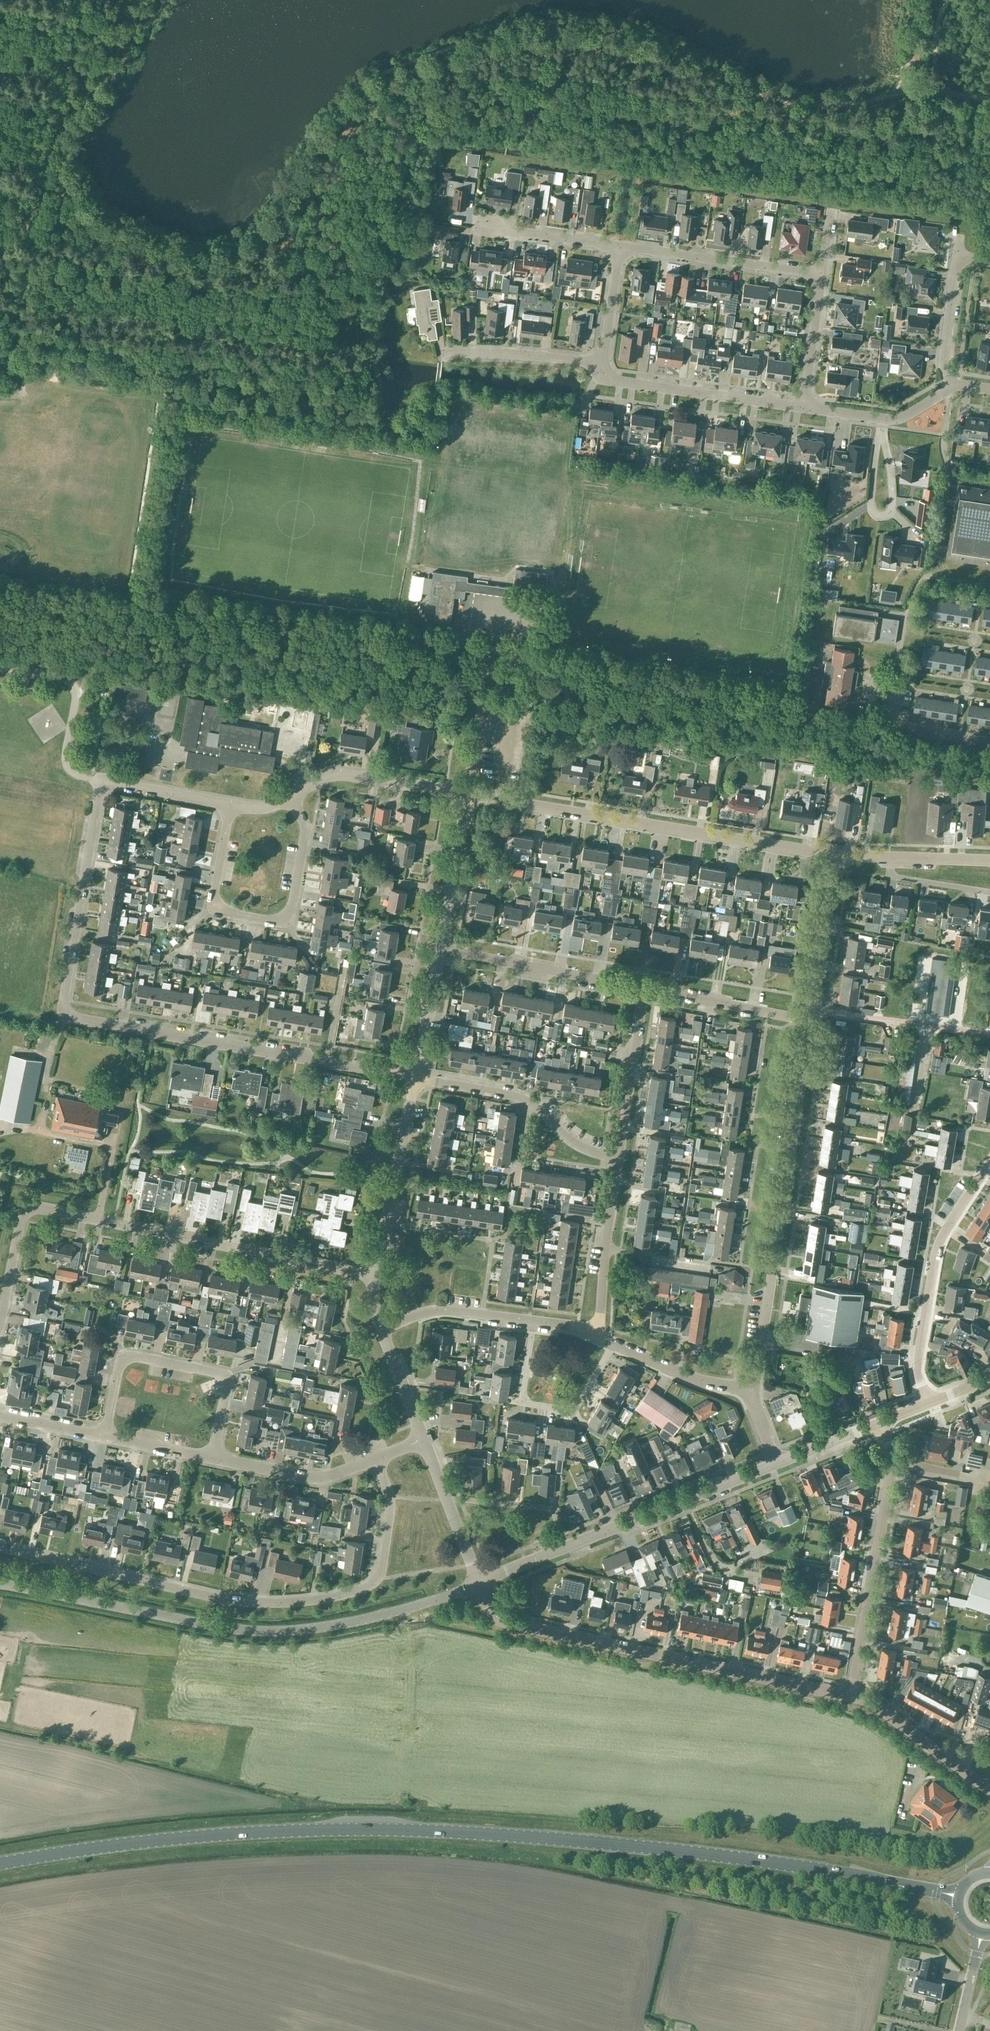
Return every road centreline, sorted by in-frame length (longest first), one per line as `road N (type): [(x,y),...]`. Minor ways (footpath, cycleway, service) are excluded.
road 1 (secondary): [(0,1863),(207,1836),(431,1831),(730,1857),(960,1897)]
road 2 (residential): [(416,1078),(67,1012),(101,780)]
road 3 (residential): [(0,1548),(229,1600),(323,1601),(376,1578),(384,1559),(388,1489),(379,1459)]
road 4 (tertiary): [(0,1583),(270,1631),(371,1618),(480,1582)]
road 5 (residential): [(851,1696),(508,1623),(480,1582)]
road 6 (residential): [(837,856),(467,795)]
road 7 (residential): [(754,1390),(811,1020)]
road 8 (residential): [(375,1274),(29,1208)]
road 9 (tertiary): [(480,1582),(777,1465)]
road 10 (residential): [(229,805),(215,905),(276,922),(291,911),(305,834),(291,796)]
road 11 (residential): [(851,1696),(893,1462),(882,1422)]
road 12 (residential): [(213,1459),(227,1386),(215,1373),(124,1358),(104,1436)]
road 13 (residential): [(926,1405),(918,1357),(938,1247),(989,1164)]
road 14 (residential): [(618,1158),(575,1143),(519,1097),(416,1078)]
road 15 (residential): [(614,1343),(574,1412),(521,1403),(533,1321)]
road 16 (residential): [(602,363),(617,380),(804,407)]
road 17 (residential): [(644,990),(440,950)]
road 18 (residential): [(822,275),(619,247)]
road 19 (residential): [(375,1274),(416,1078)]
road 20 (unclassified): [(101,780),(67,765),(72,683),(0,667)]
road 21 (residential): [(467,795),(338,774),(291,796)]
road 22 (residential): [(989,1034),(812,1011)]
road 23 (residential): [(379,1459),(305,1479),(213,1459)]
road 24 (residential): [(618,1158),(644,990)]
road 25 (residential): [(811,1020),(644,990)]
road 26 (residential): [(989,1790),(851,1696)]
road 27 (residential): [(441,355),(602,363)]
road 28 (residential): [(619,247),(476,226),(478,212)]
road 29 (residential): [(440,950),(467,795)]
road 30 (residential): [(812,1011),(837,856)]
road 31 (residential): [(533,1321),(441,1310),(383,1329)]
road 32 (residential): [(989,861),(837,856)]
road 33 (residential): [(804,407),(894,419),(947,389)]
road 34 (residential): [(480,1582),(426,1443)]
road 35 (residential): [(754,1390),(692,1378),(614,1343)]
road 36 (track): [(949,0),(939,27),(942,93),(989,99)]
road 37 (residential): [(467,795),(492,655)]
road 38 (residential): [(804,407),(822,275)]
road 39 (residential): [(947,389),(957,258)]
road 40 (residential): [(229,805),(101,780)]
road 41 (residential): [(416,1078),(440,950)]
road 42 (residential): [(426,1443),(383,1329)]
road 43 (residential): [(0,1325),(29,1208)]

